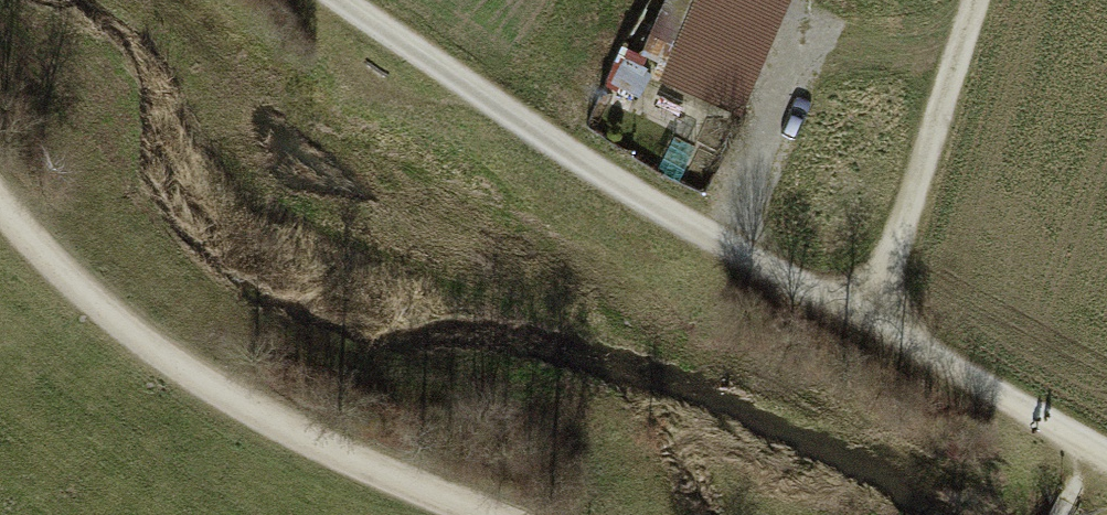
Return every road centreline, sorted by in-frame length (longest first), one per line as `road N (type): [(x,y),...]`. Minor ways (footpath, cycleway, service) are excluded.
road 1 (track): [(340,0),(605,178),(867,321)]
road 2 (track): [(498,514),(263,418),(114,323),(0,205)]
road 3 (track): [(970,0),(867,321)]
road 4 (track): [(867,321),(1095,447)]

